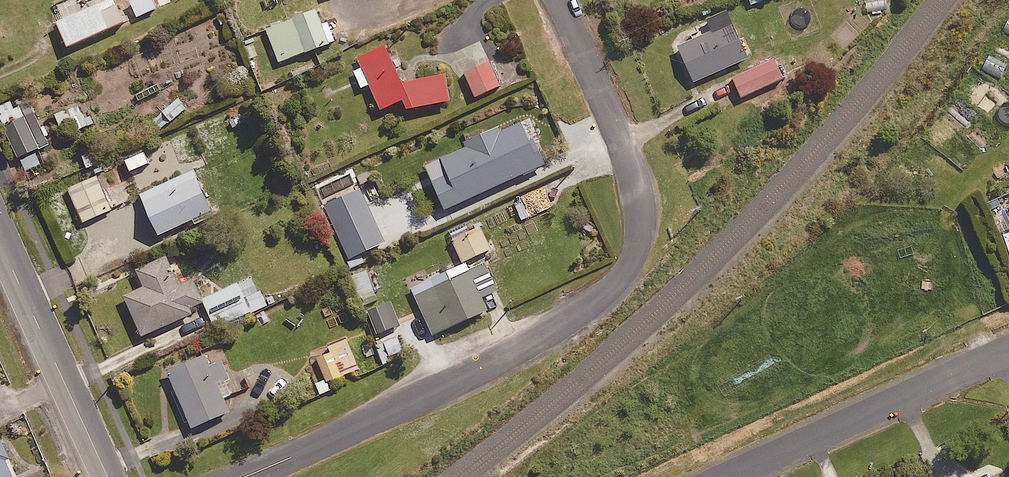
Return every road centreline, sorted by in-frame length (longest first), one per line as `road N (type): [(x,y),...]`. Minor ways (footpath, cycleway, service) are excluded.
road 1 (residential): [(242,476),(550,336),(629,266),(639,232),(631,171),(560,0)]
road 2 (residential): [(733,476),(1008,350)]
road 3 (residential): [(109,476),(0,238)]

